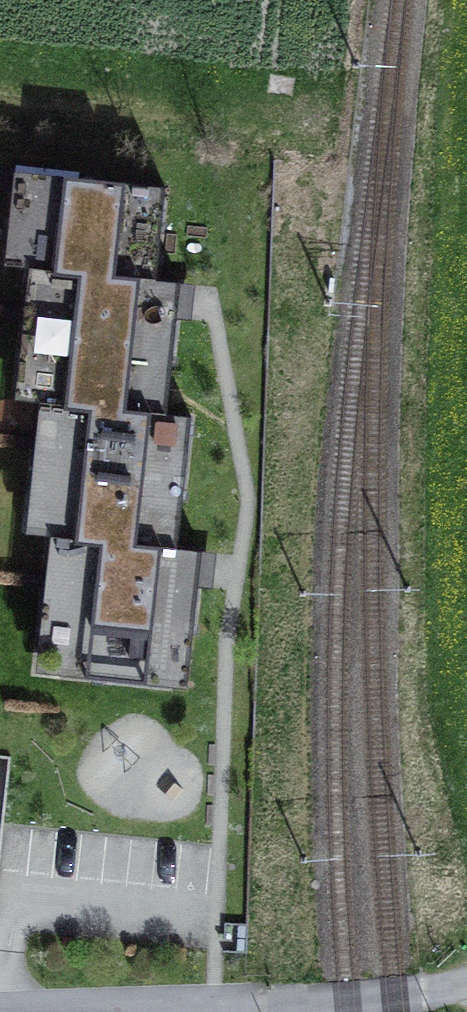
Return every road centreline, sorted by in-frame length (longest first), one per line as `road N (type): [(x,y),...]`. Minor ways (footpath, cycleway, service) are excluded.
road 1 (residential): [(285,1011),(395,1004),(466,981)]

